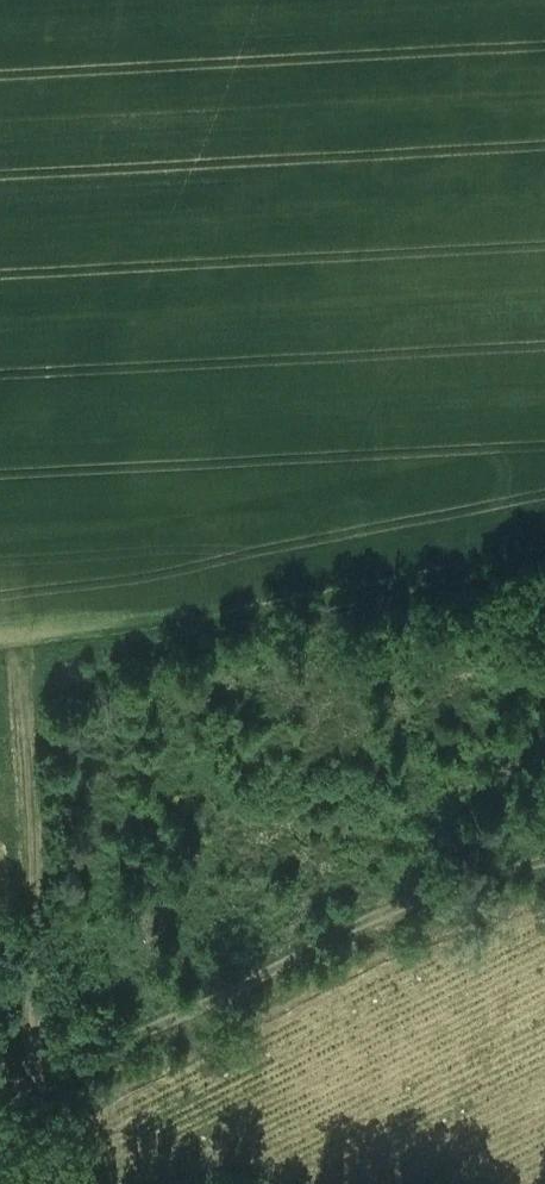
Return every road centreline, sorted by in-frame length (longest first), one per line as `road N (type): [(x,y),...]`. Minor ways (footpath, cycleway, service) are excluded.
road 1 (track): [(0,1148),(27,1101),(118,1044),(417,902),(544,860)]

